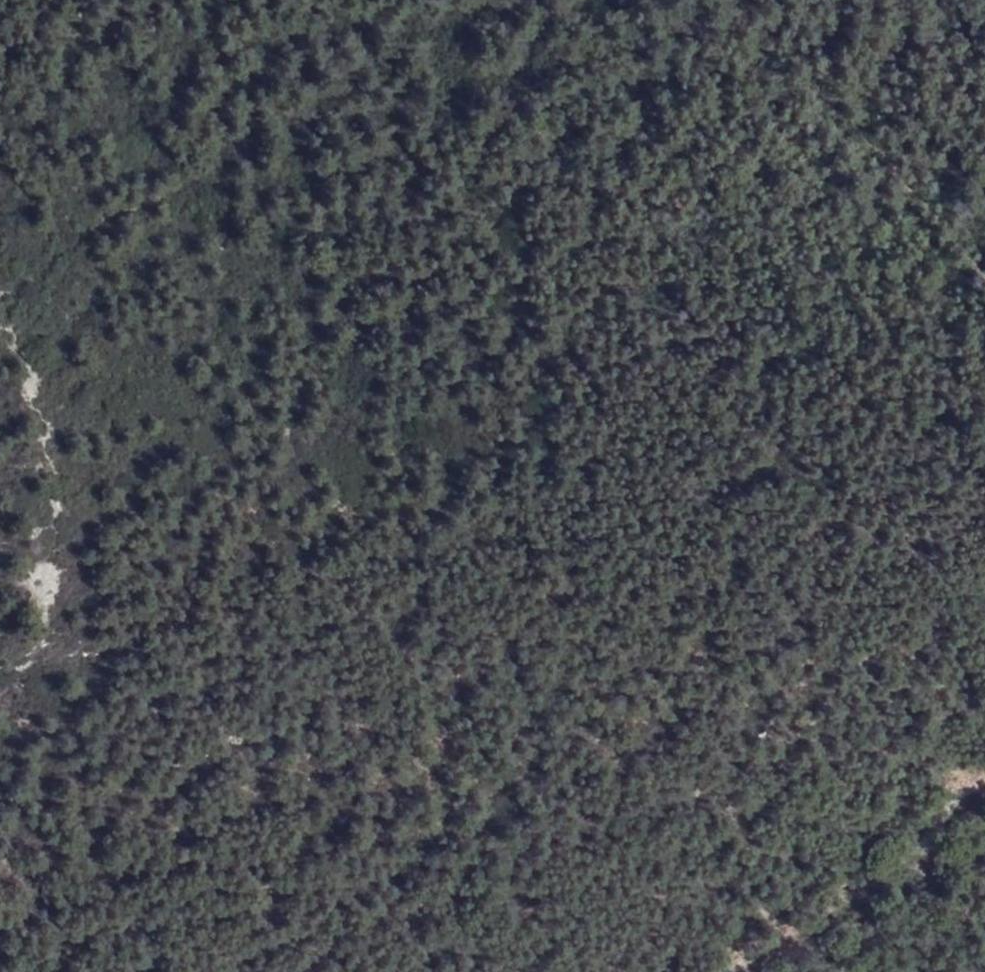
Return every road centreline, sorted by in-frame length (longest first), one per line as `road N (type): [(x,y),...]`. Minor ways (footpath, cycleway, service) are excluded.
road 1 (track): [(734,971),(928,845),(963,792)]

